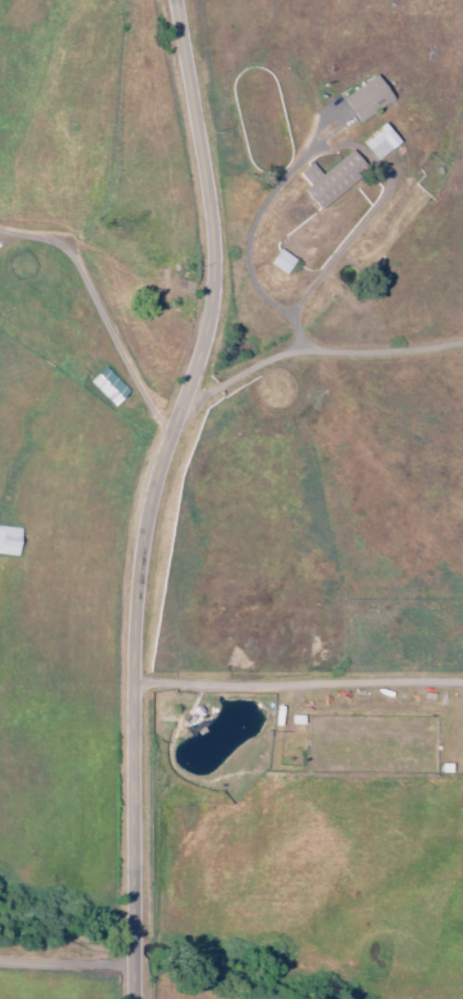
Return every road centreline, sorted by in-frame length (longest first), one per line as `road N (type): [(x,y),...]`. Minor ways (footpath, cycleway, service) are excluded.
road 1 (tertiary): [(137,998),(141,613),(164,472),(214,298),(208,185),(177,0)]
road 2 (residential): [(174,442),(72,254),(62,244),(0,233)]
road 3 (residential): [(188,404),(275,364),(462,337)]
road 4 (residential): [(137,970),(0,963)]

